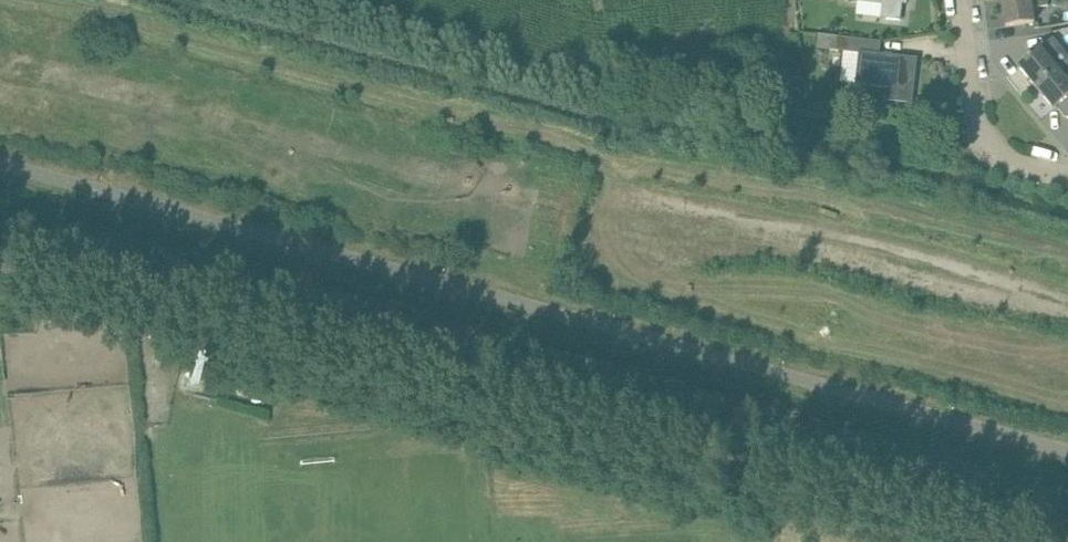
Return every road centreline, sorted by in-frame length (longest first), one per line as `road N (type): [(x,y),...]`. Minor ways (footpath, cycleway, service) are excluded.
road 1 (unclassified): [(1054,541),(0,259)]
road 2 (residential): [(1067,176),(985,146),(960,0)]

